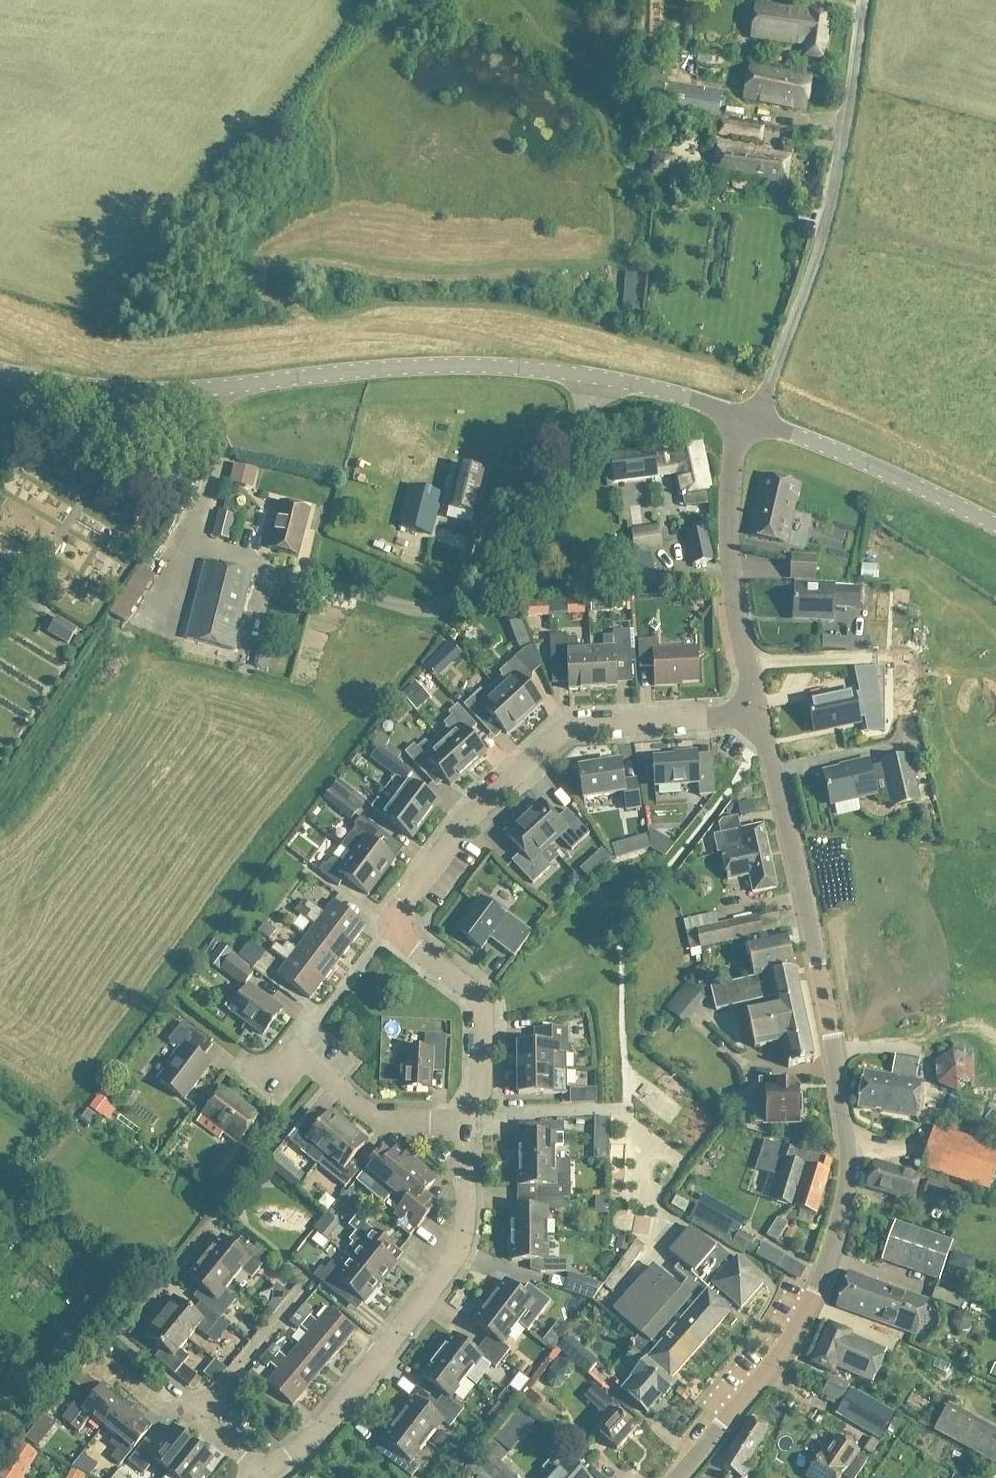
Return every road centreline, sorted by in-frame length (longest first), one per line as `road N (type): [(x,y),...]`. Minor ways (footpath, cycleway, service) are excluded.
road 1 (residential): [(673,1477),(771,1364),(802,1315),(830,1258),(847,1183),(848,1142),(823,995),(761,713)]
road 2 (residential): [(462,1122),(482,1079),(480,1000),(386,924),(470,813),(565,725),(761,713)]
road 3 (residential): [(56,950),(210,713),(108,656),(188,542),(215,555)]
road 4 (unclassified): [(215,555),(413,605),(449,601),(489,560),(610,378)]
road 5 (unclassified): [(754,420),(838,164),(859,0)]
road 6 (residential): [(264,1470),(309,1441),(349,1395),(460,1243),(462,1122)]
road 7 (tertiary): [(207,386),(445,365),(610,378)]
road 8 (residential): [(761,713),(730,535),(732,478),(754,420)]
road 9 (unclassified): [(2,370),(16,396),(93,456),(128,466),(164,458),(185,441),(208,408),(207,386)]
road 10 (tertiary): [(995,522),(933,487),(754,420)]
road 11 (residential): [(462,1122),(381,1120),(287,1046),(261,1078)]
road 12 (tertiary): [(2,370),(129,389),(207,386)]
road 13 (residential): [(264,1470),(187,1408),(167,1409),(107,1361)]
road 14 (tertiary): [(754,420),(610,378)]

